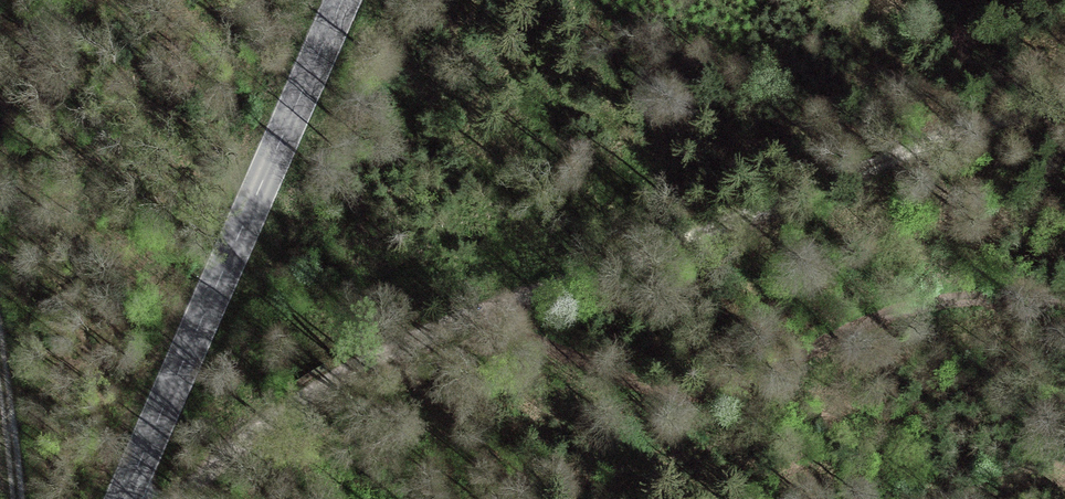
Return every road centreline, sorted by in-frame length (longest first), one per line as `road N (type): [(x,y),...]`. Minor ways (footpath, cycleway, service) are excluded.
road 1 (track): [(1064,303),(919,306),(770,372),(679,397),(647,395),(570,360),(524,303)]
road 2 (track): [(524,303),(1064,102)]
road 3 (tertiary): [(129,498),(344,0)]
road 4 (track): [(186,498),(259,441),(391,360),(524,303)]
road 5 (track): [(0,266),(33,498)]

